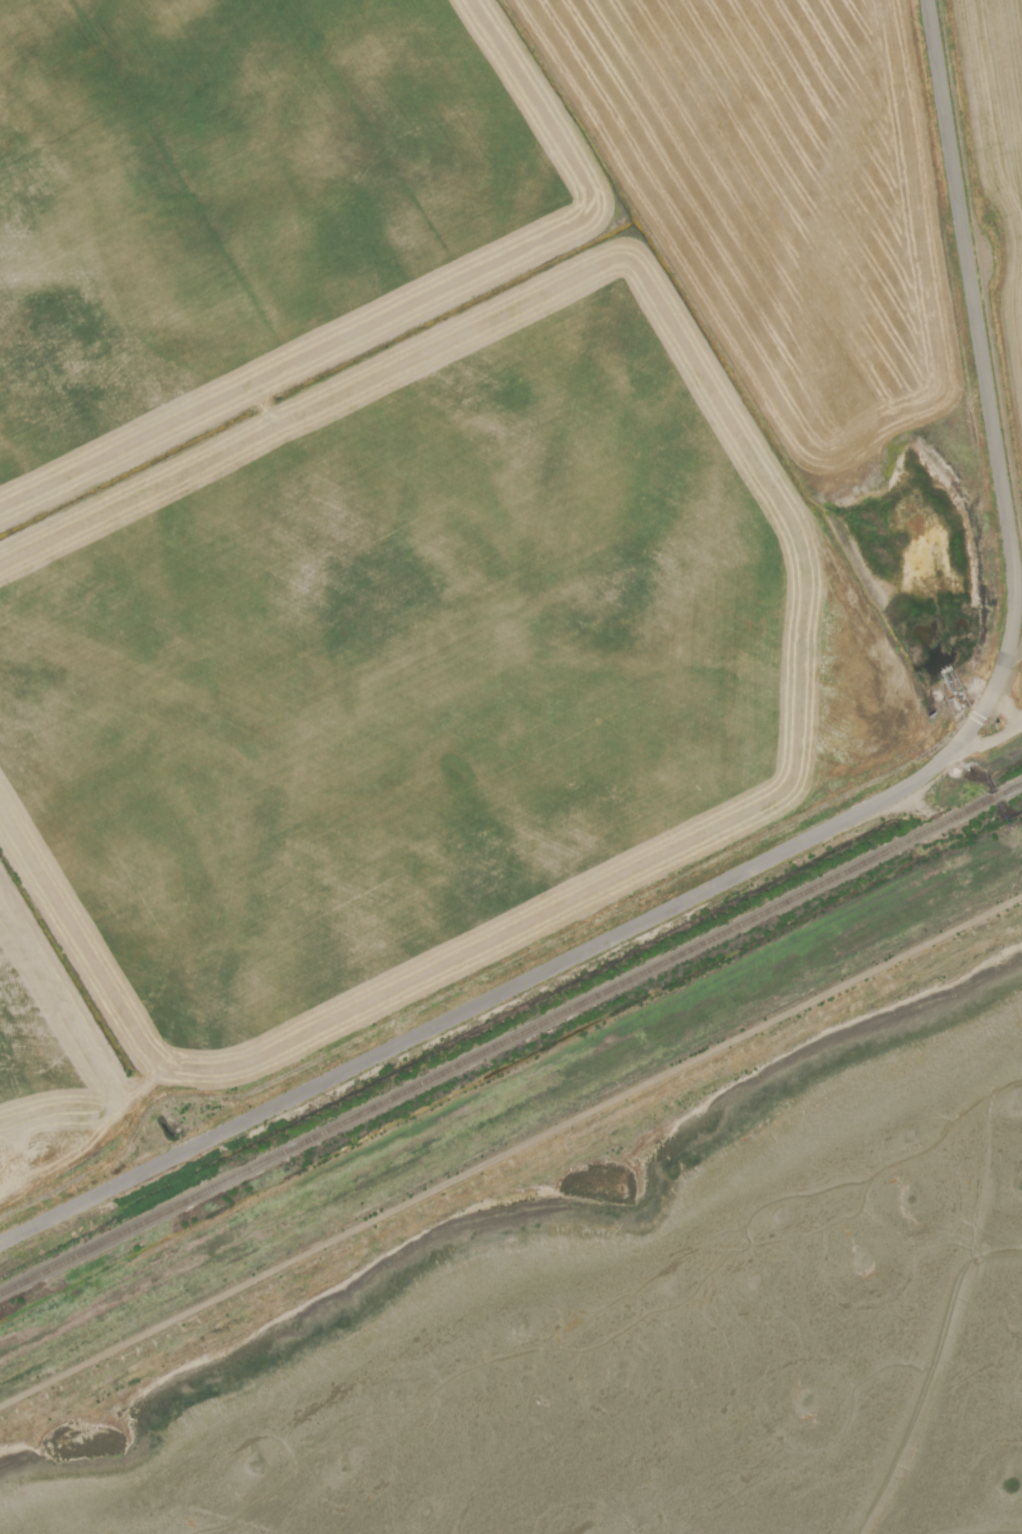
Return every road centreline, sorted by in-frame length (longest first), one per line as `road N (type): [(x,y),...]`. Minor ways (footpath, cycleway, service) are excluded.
road 1 (residential): [(921,0),(1009,585),(999,670),(973,723),(936,766),(889,800),(0,1246)]

